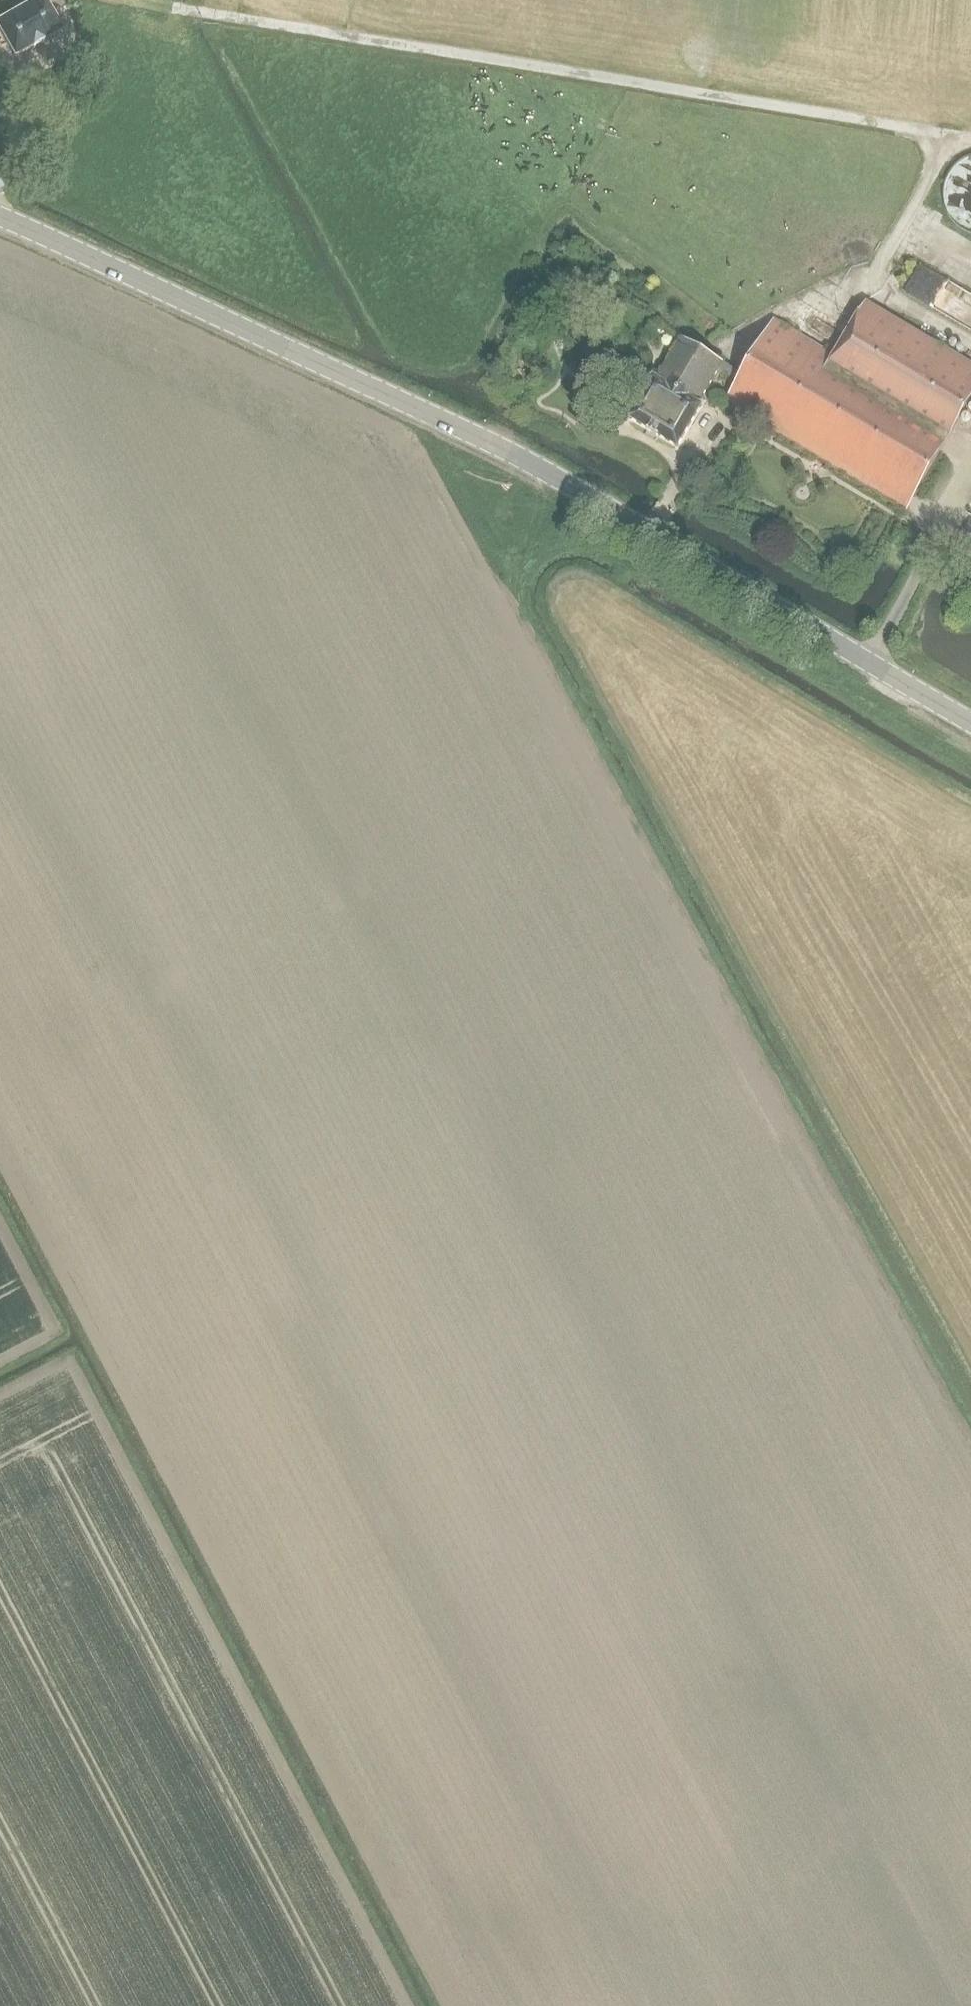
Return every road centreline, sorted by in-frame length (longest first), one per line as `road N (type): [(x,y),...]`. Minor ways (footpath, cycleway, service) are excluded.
road 1 (secondary): [(970,725),(478,438),(0,220)]

